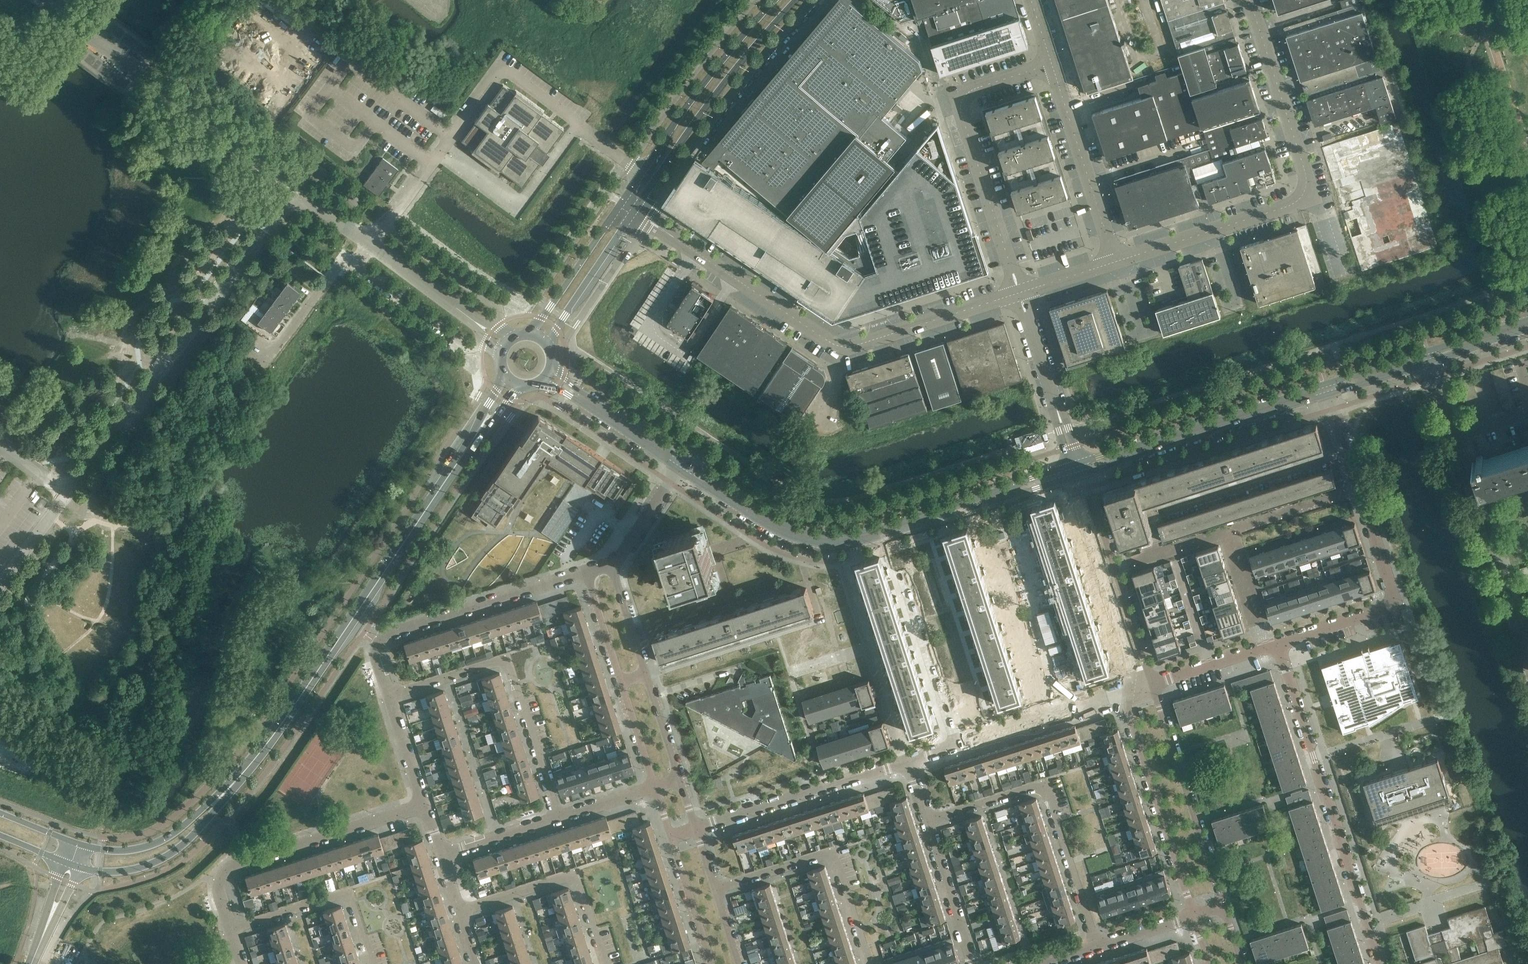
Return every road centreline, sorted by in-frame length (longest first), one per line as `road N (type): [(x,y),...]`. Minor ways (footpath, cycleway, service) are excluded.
road 1 (unclassified): [(636,211),(838,346),(1023,295)]
road 2 (tertiary): [(1071,473),(850,545),(822,545),(777,527),(681,465)]
road 3 (unclassified): [(1120,263),(1308,196),(1307,168),(1252,0)]
road 4 (unclassified): [(1278,644),(1396,604),(1331,388)]
road 5 (unclassified): [(1380,963),(1278,644)]
road 6 (unclassified): [(1527,662),(1426,356)]
road 7 (secondary): [(80,870),(136,870),(195,836),(309,684)]
road 8 (unclassified): [(1023,295),(963,99),(1055,64)]
road 9 (secondary): [(309,684),(175,832),(138,849),(86,846)]
road 10 (unclassified): [(1098,946),(1043,784),(930,823)]
road 11 (unclassified): [(558,817),(504,662),(392,696)]
road 12 (unclassified): [(587,572),(393,632),(378,653),(392,696)]
road 13 (unclassified): [(230,929),(222,875),(324,836),(424,810)]
road 14 (secondary): [(636,211),(713,97),(797,0)]
road 15 (tertiary): [(1331,388),(1080,470)]
road 16 (secondary): [(777,0),(687,105),(623,203)]
road 17 (unclassified): [(871,963),(834,853),(718,888)]
road 18 (unclassified): [(1129,692),(1130,717),(1194,915)]
road 19 (unclassified): [(1224,906),(1152,685)]
road 20 (unclassified): [(909,761),(1129,692)]
road 21 (unclassified): [(1071,473),(1134,668),(1129,692)]
road 22 (unclassified): [(1152,685),(1080,470)]
road 23 (secondary): [(309,684),(432,498)]
road 24 (unclassified): [(699,824),(909,761)]
road 25 (unclassified): [(606,963),(576,875),(464,911)]
road 26 (unclassified): [(1120,263),(1055,64)]
road 27 (unclassified): [(230,929),(351,892),(374,963)]
road 28 (unclassified): [(1074,462),(1023,295)]
road 29 (secondary): [(552,343),(636,211)]
road 30 (secondary): [(623,203),(532,328)]
road 31 (unclassified): [(974,963),(930,823)]
road 32 (secondary): [(432,498),(521,388)]
road 33 (secondary): [(501,375),(432,498)]
road 34 (unclassified): [(669,835),(712,963)]
road 35 (unclassified): [(1152,685),(1268,647)]
road 36 (unclassified): [(613,566),(681,465)]
road 37 (residential): [(1229,532),(1268,647)]

